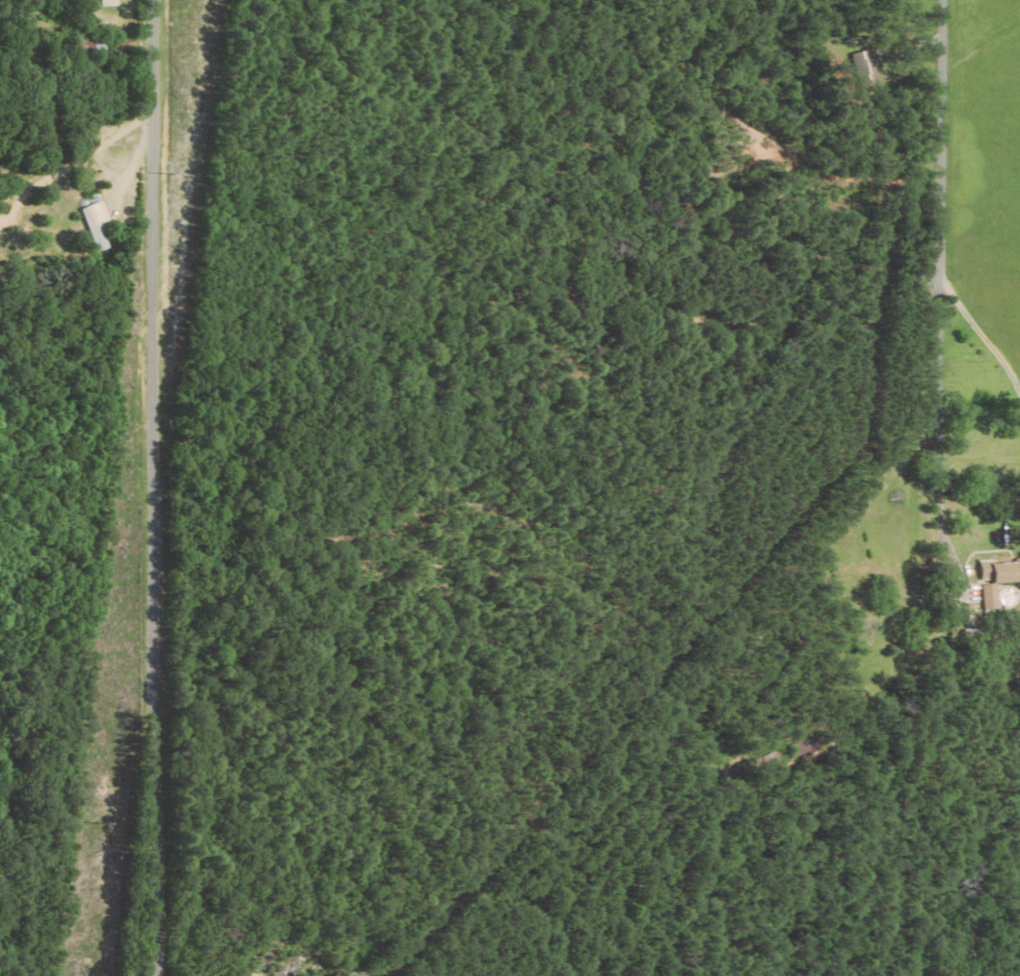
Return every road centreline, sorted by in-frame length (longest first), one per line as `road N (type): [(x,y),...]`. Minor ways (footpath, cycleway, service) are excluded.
road 1 (residential): [(160,975),(152,0)]
road 2 (residential): [(949,0),(941,269),(947,498)]

